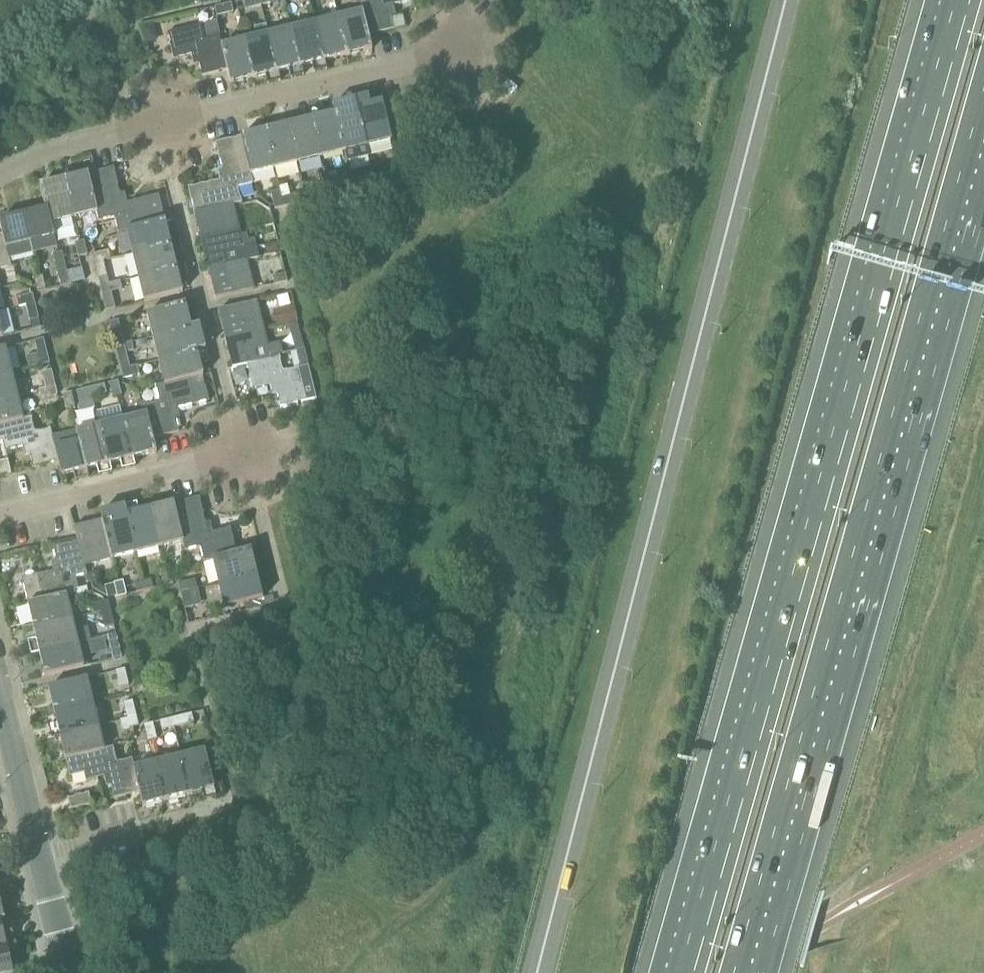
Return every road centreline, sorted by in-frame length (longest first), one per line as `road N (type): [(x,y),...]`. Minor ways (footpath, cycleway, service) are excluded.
road 1 (motorway): [(956,0),(682,972)]
road 2 (primary): [(537,972),(785,0)]
road 3 (motorway): [(752,972),(983,138)]
road 4 (residential): [(0,179),(41,156),(473,51),(461,0)]
road 5 (residential): [(0,515),(288,444)]
road 6 (tertiary): [(40,855),(0,693)]
road 7 (tertiary): [(70,972),(40,855)]

